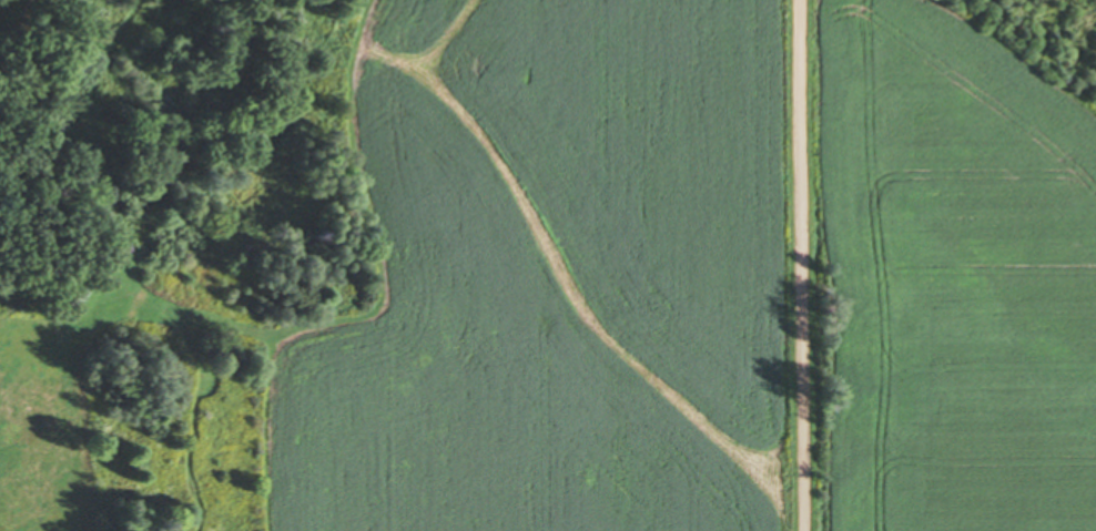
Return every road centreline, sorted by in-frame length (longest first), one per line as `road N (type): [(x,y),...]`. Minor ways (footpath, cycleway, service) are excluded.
road 1 (residential): [(806,530),(803,0)]

